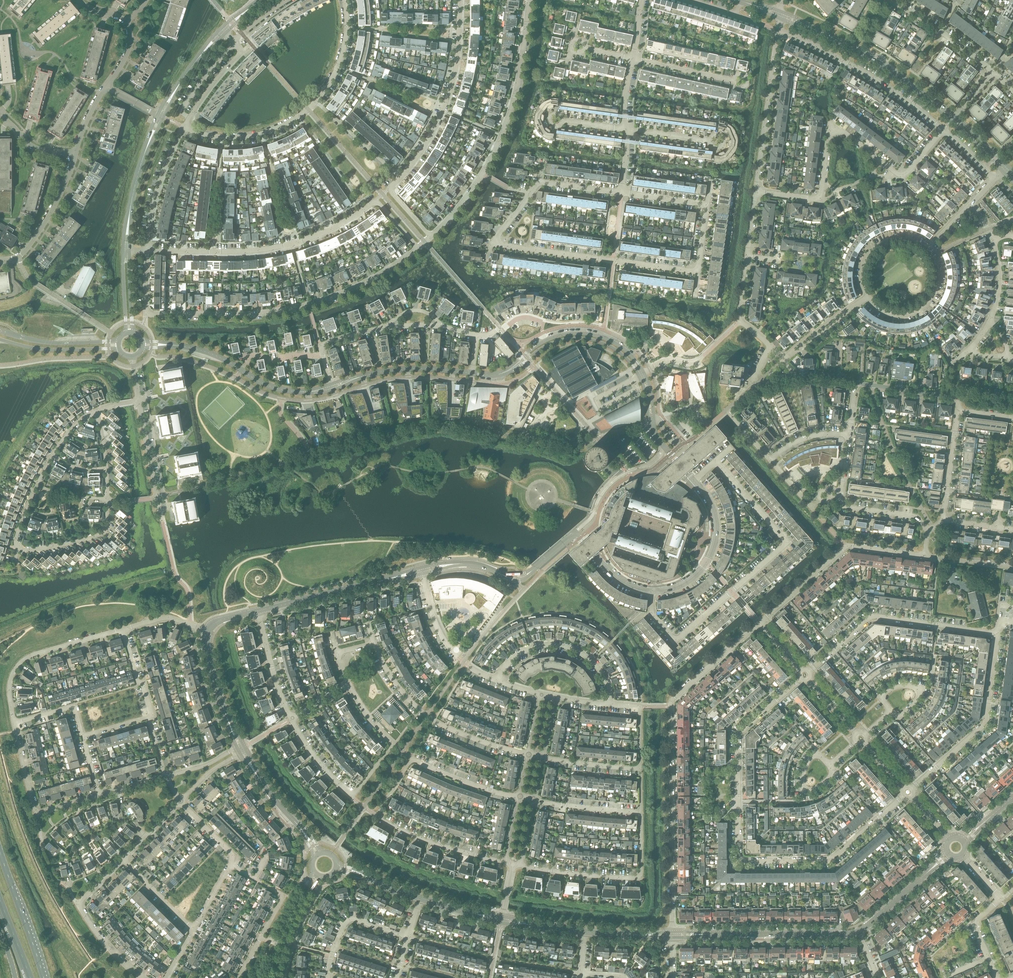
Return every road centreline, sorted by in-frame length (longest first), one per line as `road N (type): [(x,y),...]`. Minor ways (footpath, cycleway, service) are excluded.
road 1 (residential): [(909,792),(987,721),(998,633),(876,616),(804,675)]
road 2 (residential): [(673,936),(671,706),(759,623)]
road 3 (residential): [(715,461),(787,542),(676,640),(652,613),(653,592)]
road 4 (residential): [(146,315),(288,310),(355,288),(418,248)]
road 5 (residential): [(431,237),(501,136),(519,80),(530,0)]
road 6 (residential): [(909,792),(828,861),(743,861),(739,812)]
road 7 (residential): [(365,210),(284,246),(148,250)]
road 8 (residential): [(108,500),(103,534),(19,547),(52,456)]
road 9 (residential): [(699,272),(498,242)]
road 10 (residential): [(506,372),(562,340),(598,342),(634,366),(652,422)]
road 11 (tertiary): [(953,118),(860,53),(780,14)]
road 12 (residential): [(332,387),(282,390),(207,353),(143,345)]
road 13 (residential): [(759,623),(846,547),(925,555)]
road 14 (residential): [(942,130),(868,75),(778,30)]
road 15 (residential): [(401,177),(425,147),(452,86),(462,0)]
road 16 (residential): [(641,814),(642,878),(519,864)]
road 17 (tertiary): [(673,936),(859,934)]
road 18 (residential): [(124,629),(19,662),(9,681),(14,724)]
road 19 (residential): [(770,347),(739,321),(755,191)]
road 20 (residential): [(422,569),(475,564),(524,577),(574,533)]
road 21 (residential): [(258,610),(422,569)]
road 22 (residential): [(927,530),(916,516),(843,506),(849,434)]
road 23 (residential): [(755,191),(778,30)]
road 24 (residential): [(652,422),(650,389),(624,350),(587,334),(546,340)]
road 25 (residential): [(123,859),(78,905),(109,950),(142,977)]
road 26 (residential): [(610,705),(601,673),(570,647),(529,648),(496,680)]
road 27 (residential): [(14,724),(36,815),(100,796)]
road 28 (residential): [(237,977),(283,896),(229,864)]
road 29 (residential): [(653,592),(691,580),(714,549),(714,512),(694,480)]
road 30 (residential): [(849,434),(856,382),(949,396)]
road 31 (residential): [(473,373),(399,369),(332,387)]
road 32 (residential): [(352,797),(393,742),(348,685)]
road 33 (primary): [(44,977),(0,844)]
road 34 (residential): [(505,861),(445,848),(378,816)]
road 35 (residential): [(738,777),(738,733),(804,675)]
road 36 (residential): [(995,74),(890,0)]
road 37 (residential): [(148,250),(183,127)]
road 38 (residential): [(162,521),(138,398)]
road 39 (residential): [(240,748),(206,632)]
road 40 (residential): [(329,977),(347,922),(408,936)]
road 41 (residential): [(183,127),(240,139),(298,118)]
road 42 (residential): [(820,199),(830,134),(846,134),(875,157)]

